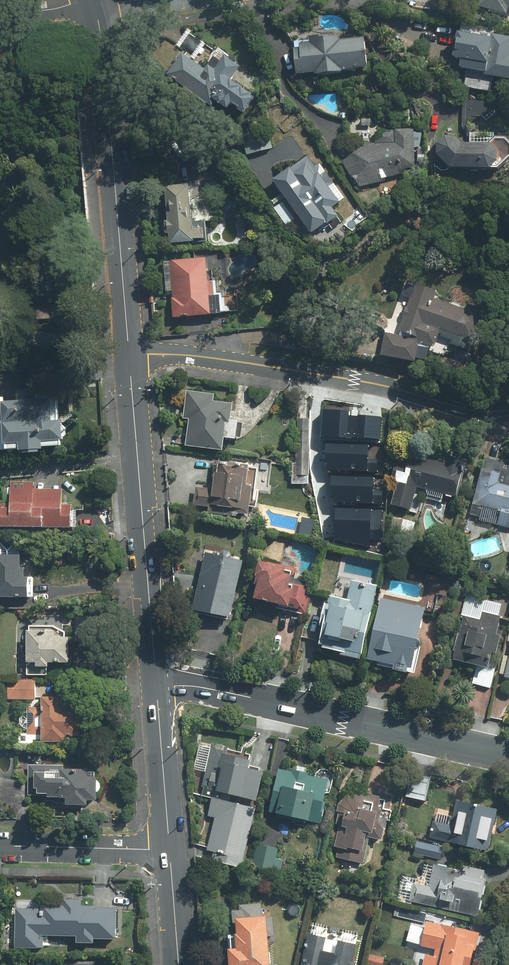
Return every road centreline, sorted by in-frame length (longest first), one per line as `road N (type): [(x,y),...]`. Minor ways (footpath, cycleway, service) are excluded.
road 1 (residential): [(130,356),(245,363),(508,408)]
road 2 (residential): [(157,686),(200,686),(508,756)]
road 3 (secondary): [(94,5),(130,356)]
road 4 (secondary): [(130,356),(157,686)]
road 5 (residential): [(0,845),(168,849)]
road 6 (secondary): [(157,686),(168,849)]

